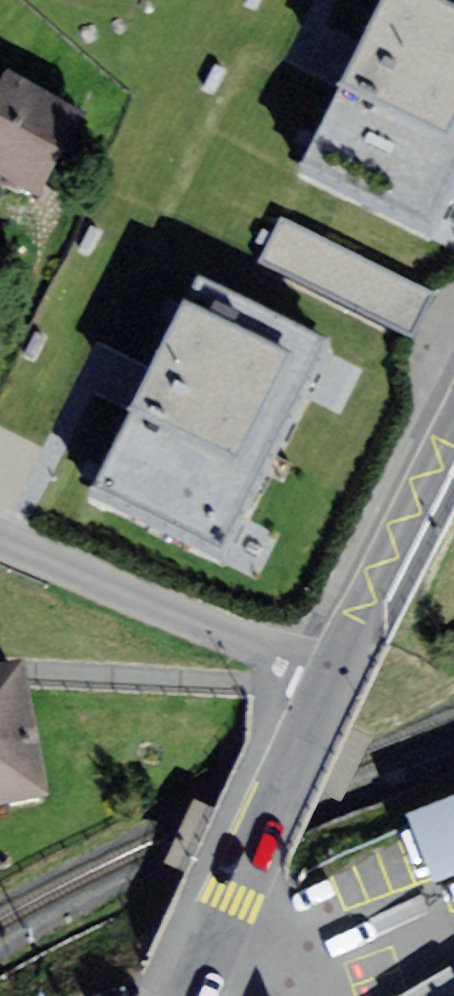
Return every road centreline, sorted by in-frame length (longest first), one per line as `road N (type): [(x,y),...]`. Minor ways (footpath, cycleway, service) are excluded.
road 1 (residential): [(334,679),(0,537)]
road 2 (tertiary): [(334,679),(189,995)]
road 3 (tertiary): [(334,679),(453,438)]

